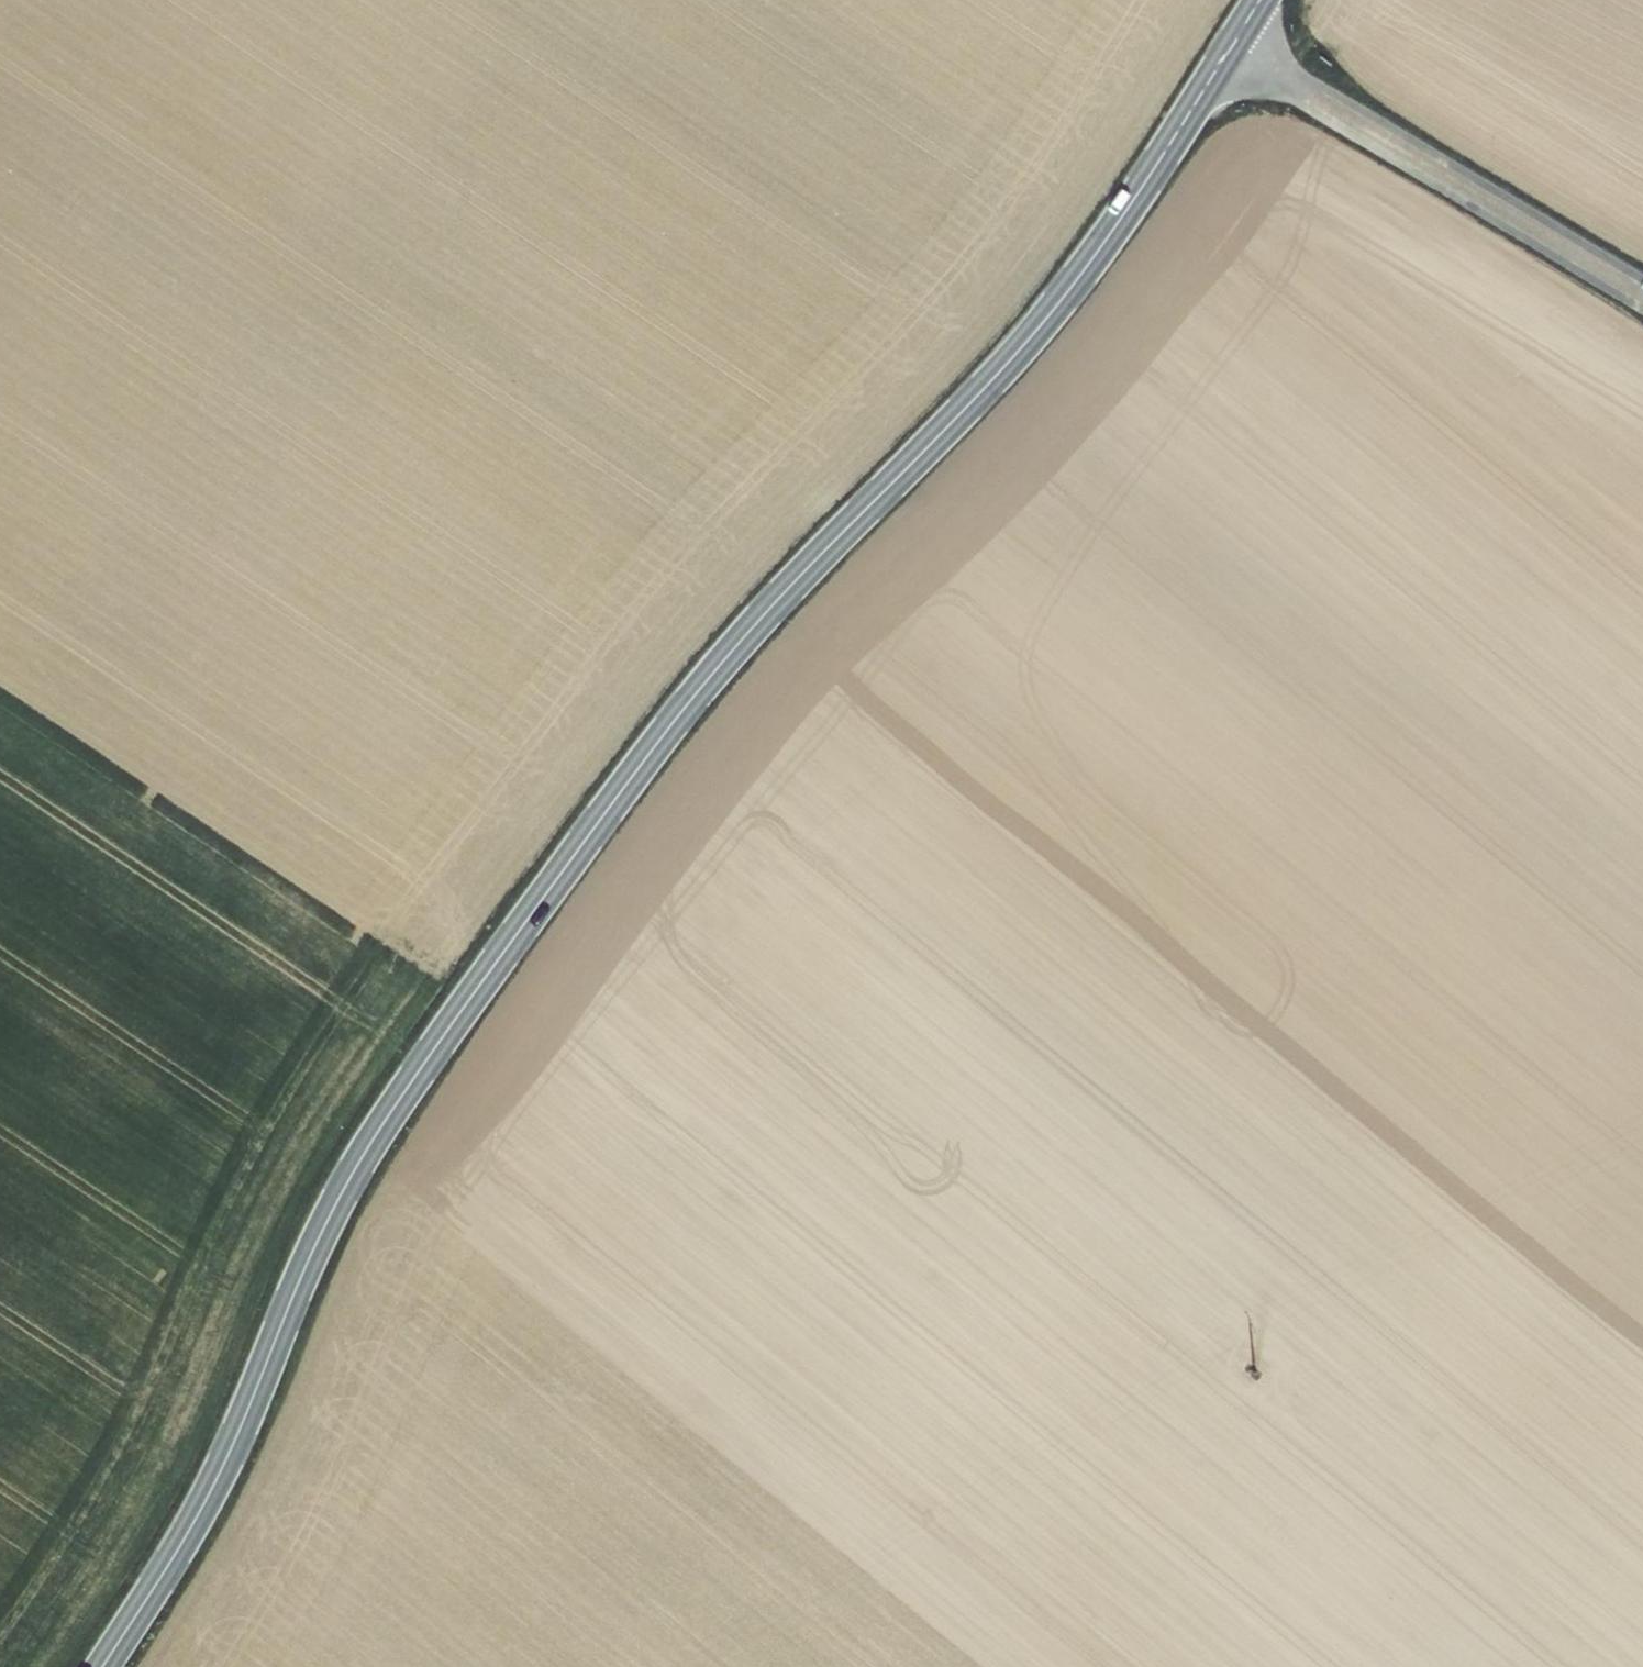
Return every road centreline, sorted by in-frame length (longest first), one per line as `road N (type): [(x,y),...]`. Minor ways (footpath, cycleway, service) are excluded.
road 1 (secondary): [(1238,42),(1038,332),(717,670),(496,963),(350,1182),(212,1493),(105,1666)]
road 2 (unclassified): [(1238,42),(1642,291)]

